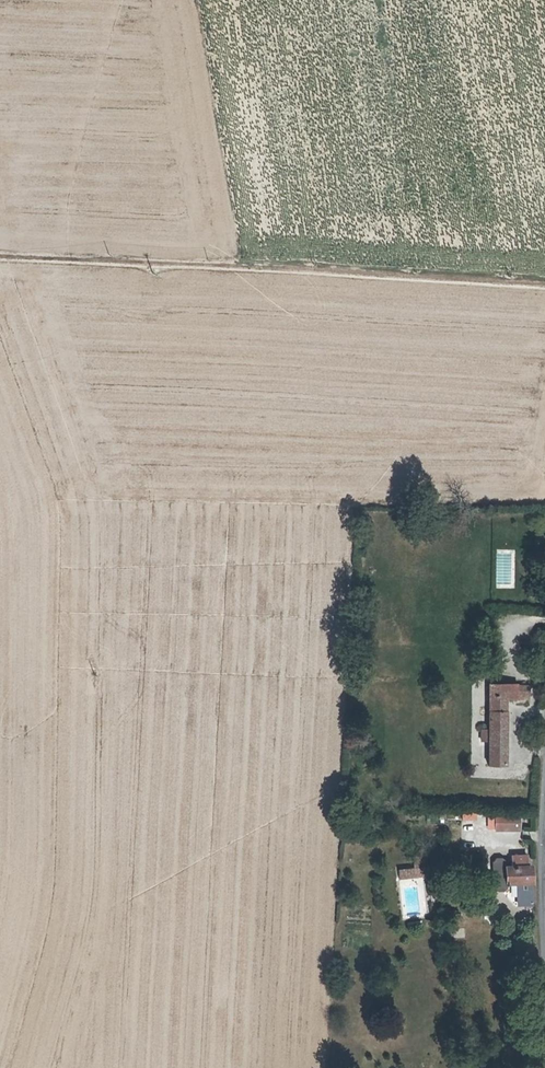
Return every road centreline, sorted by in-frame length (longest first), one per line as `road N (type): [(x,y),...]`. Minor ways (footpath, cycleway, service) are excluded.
road 1 (track): [(544,289),(0,258)]

